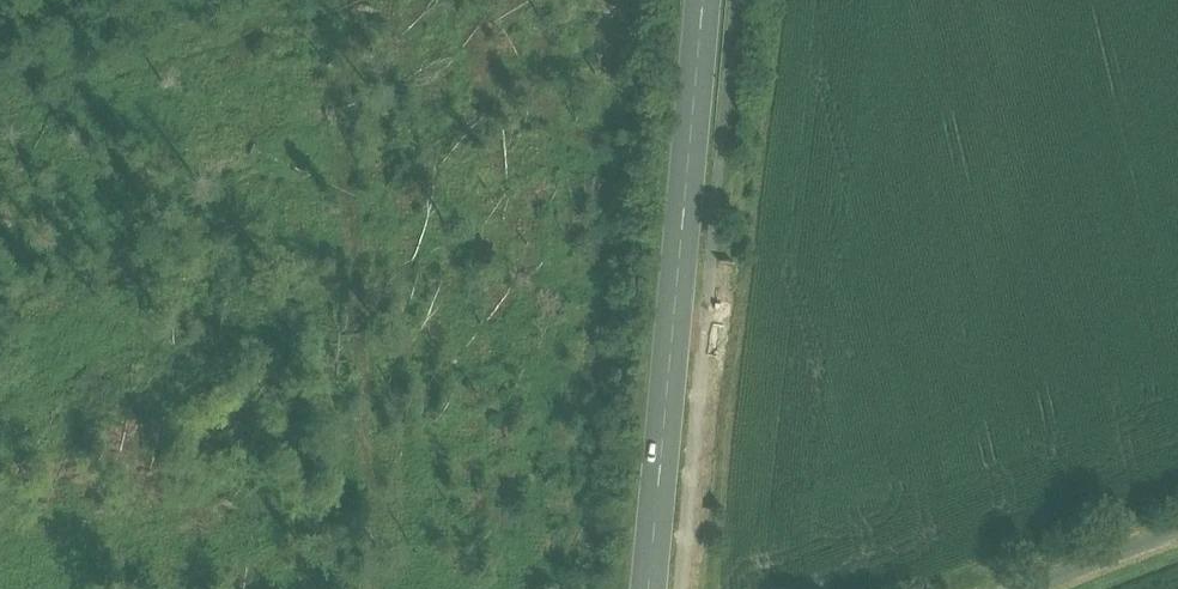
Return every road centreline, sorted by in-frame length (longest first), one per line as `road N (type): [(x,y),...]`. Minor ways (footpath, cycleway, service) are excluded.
road 1 (primary): [(650,588),(704,0)]
road 2 (unclassified): [(1009,588),(1177,525)]

